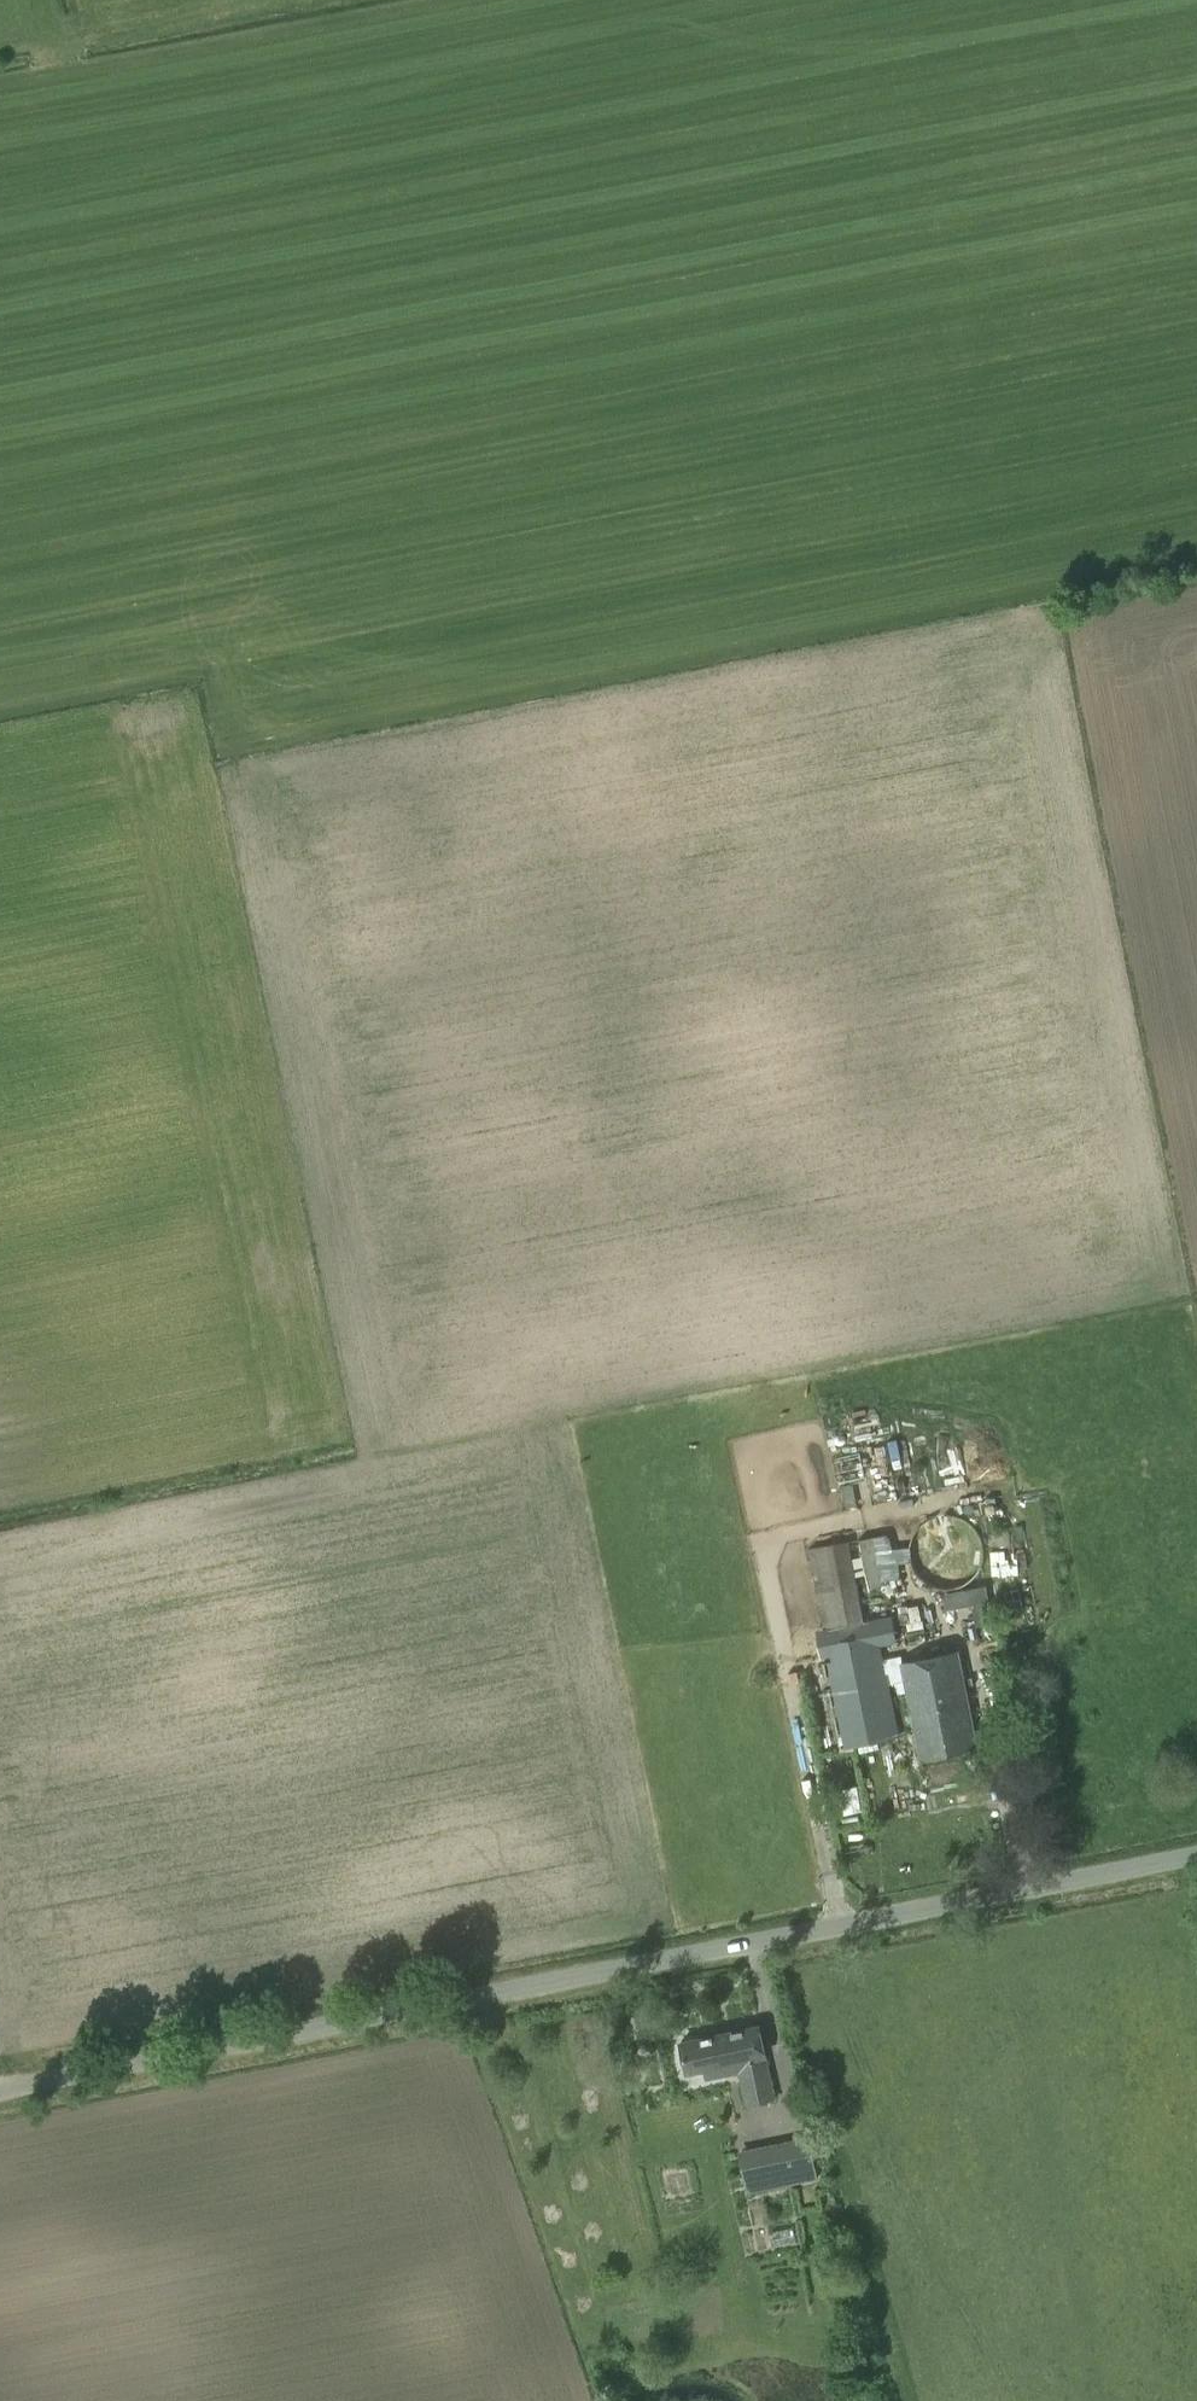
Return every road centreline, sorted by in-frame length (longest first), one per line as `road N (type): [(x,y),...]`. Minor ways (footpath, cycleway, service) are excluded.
road 1 (unclassified): [(0,2098),(1196,1867)]

